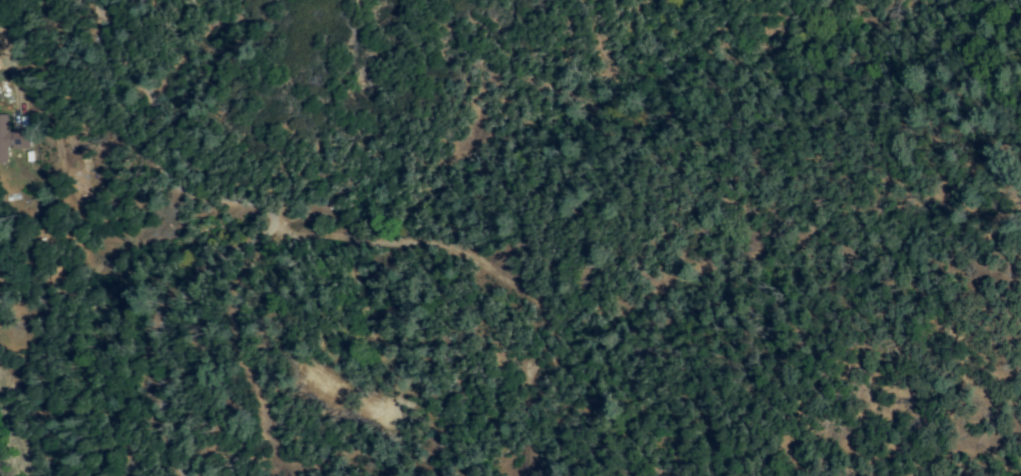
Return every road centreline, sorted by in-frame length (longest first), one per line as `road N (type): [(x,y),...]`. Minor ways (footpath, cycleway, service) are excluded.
road 1 (residential): [(258,475),(215,406),(220,286),(247,253),(102,0)]

